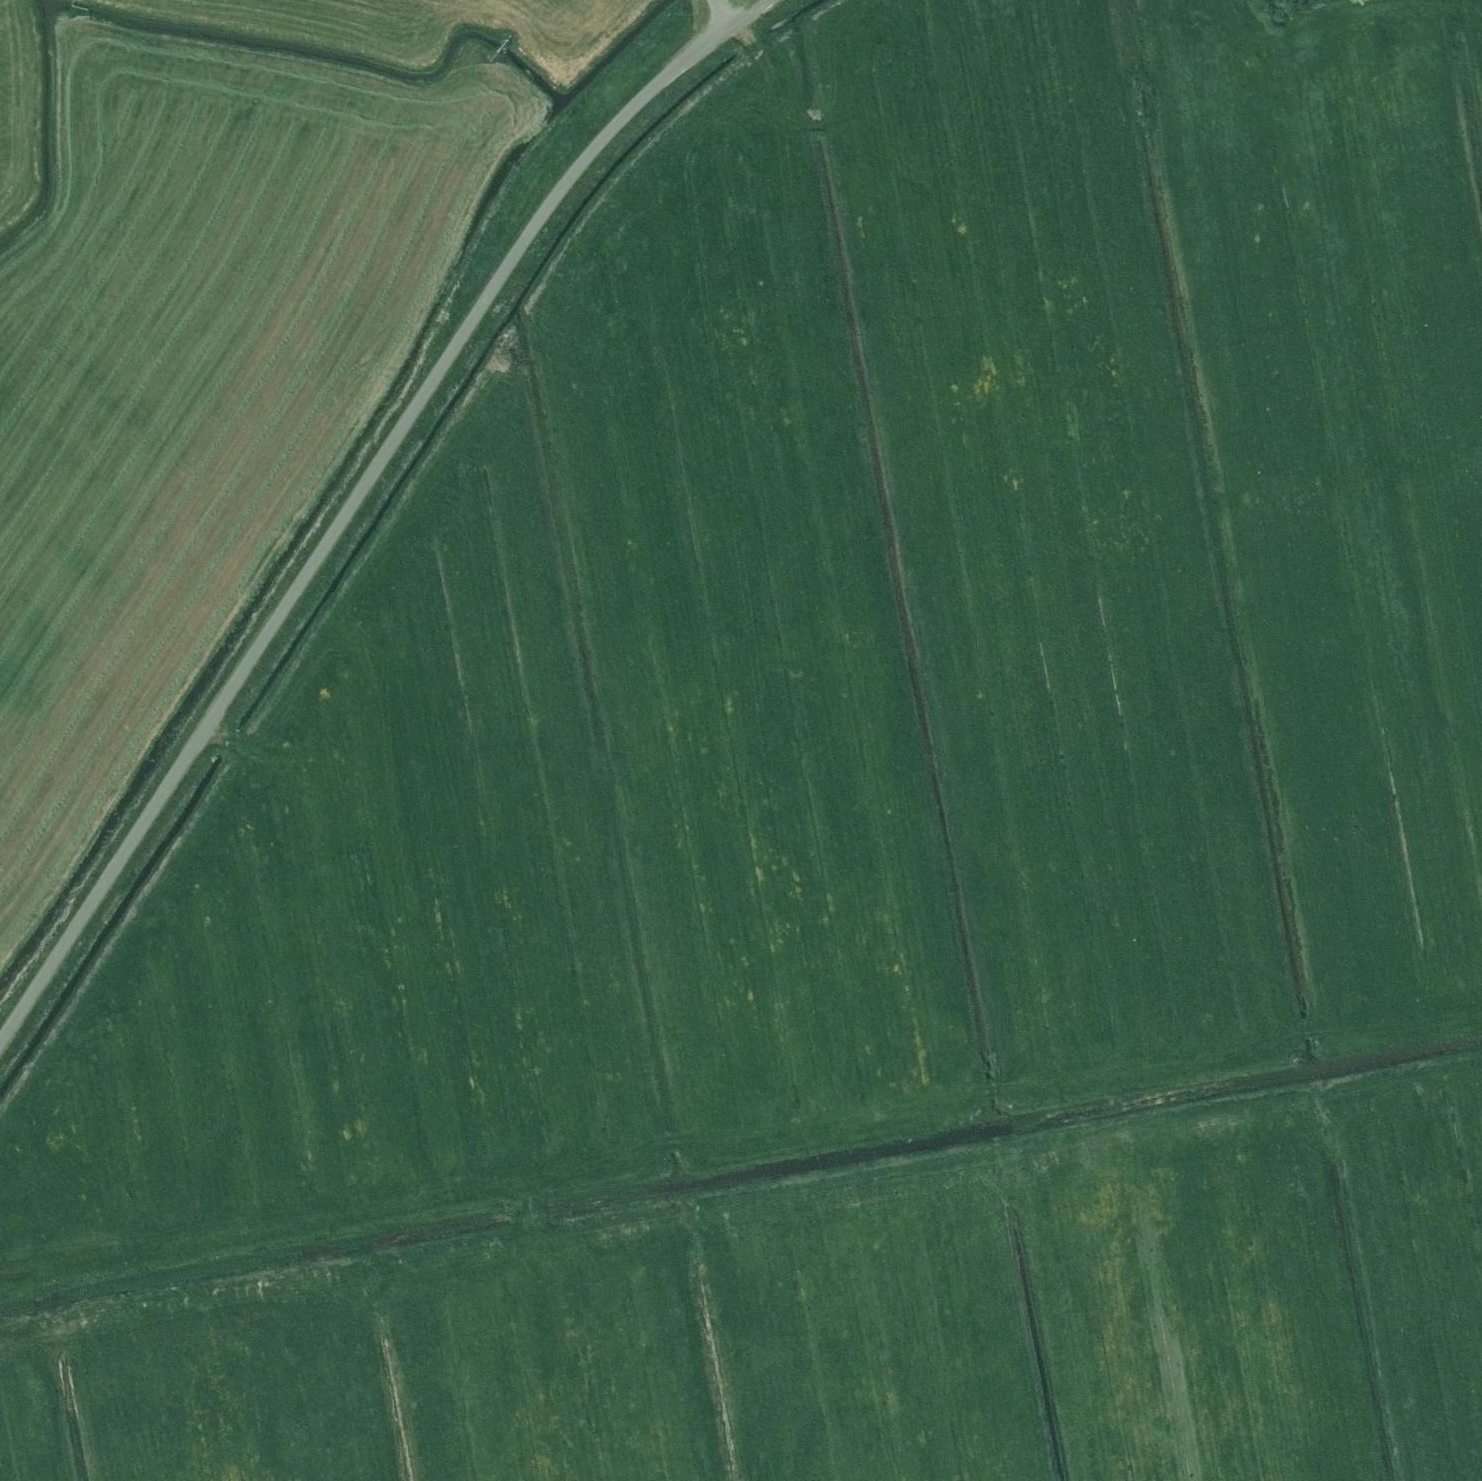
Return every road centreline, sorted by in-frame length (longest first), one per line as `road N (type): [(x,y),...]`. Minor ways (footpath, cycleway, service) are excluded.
road 1 (tertiary): [(0,1044),(560,191),(642,99),(767,0)]

